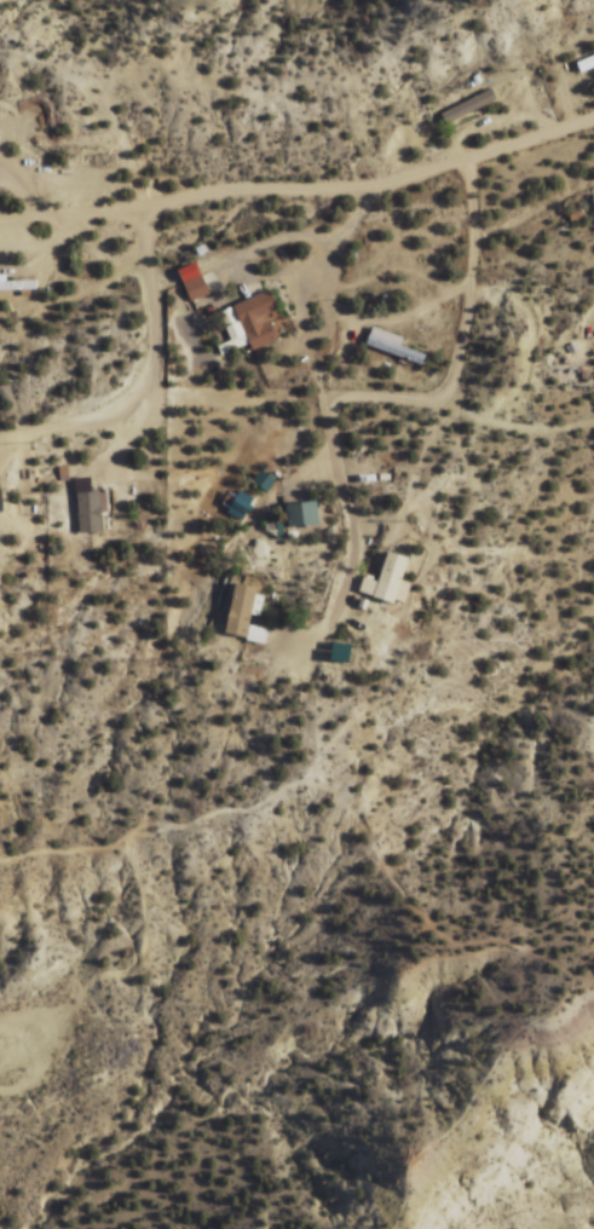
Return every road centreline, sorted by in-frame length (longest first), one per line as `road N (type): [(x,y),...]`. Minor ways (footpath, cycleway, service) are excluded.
road 1 (residential): [(593,118),(506,140),(367,194),(235,190),(137,209),(0,221)]

